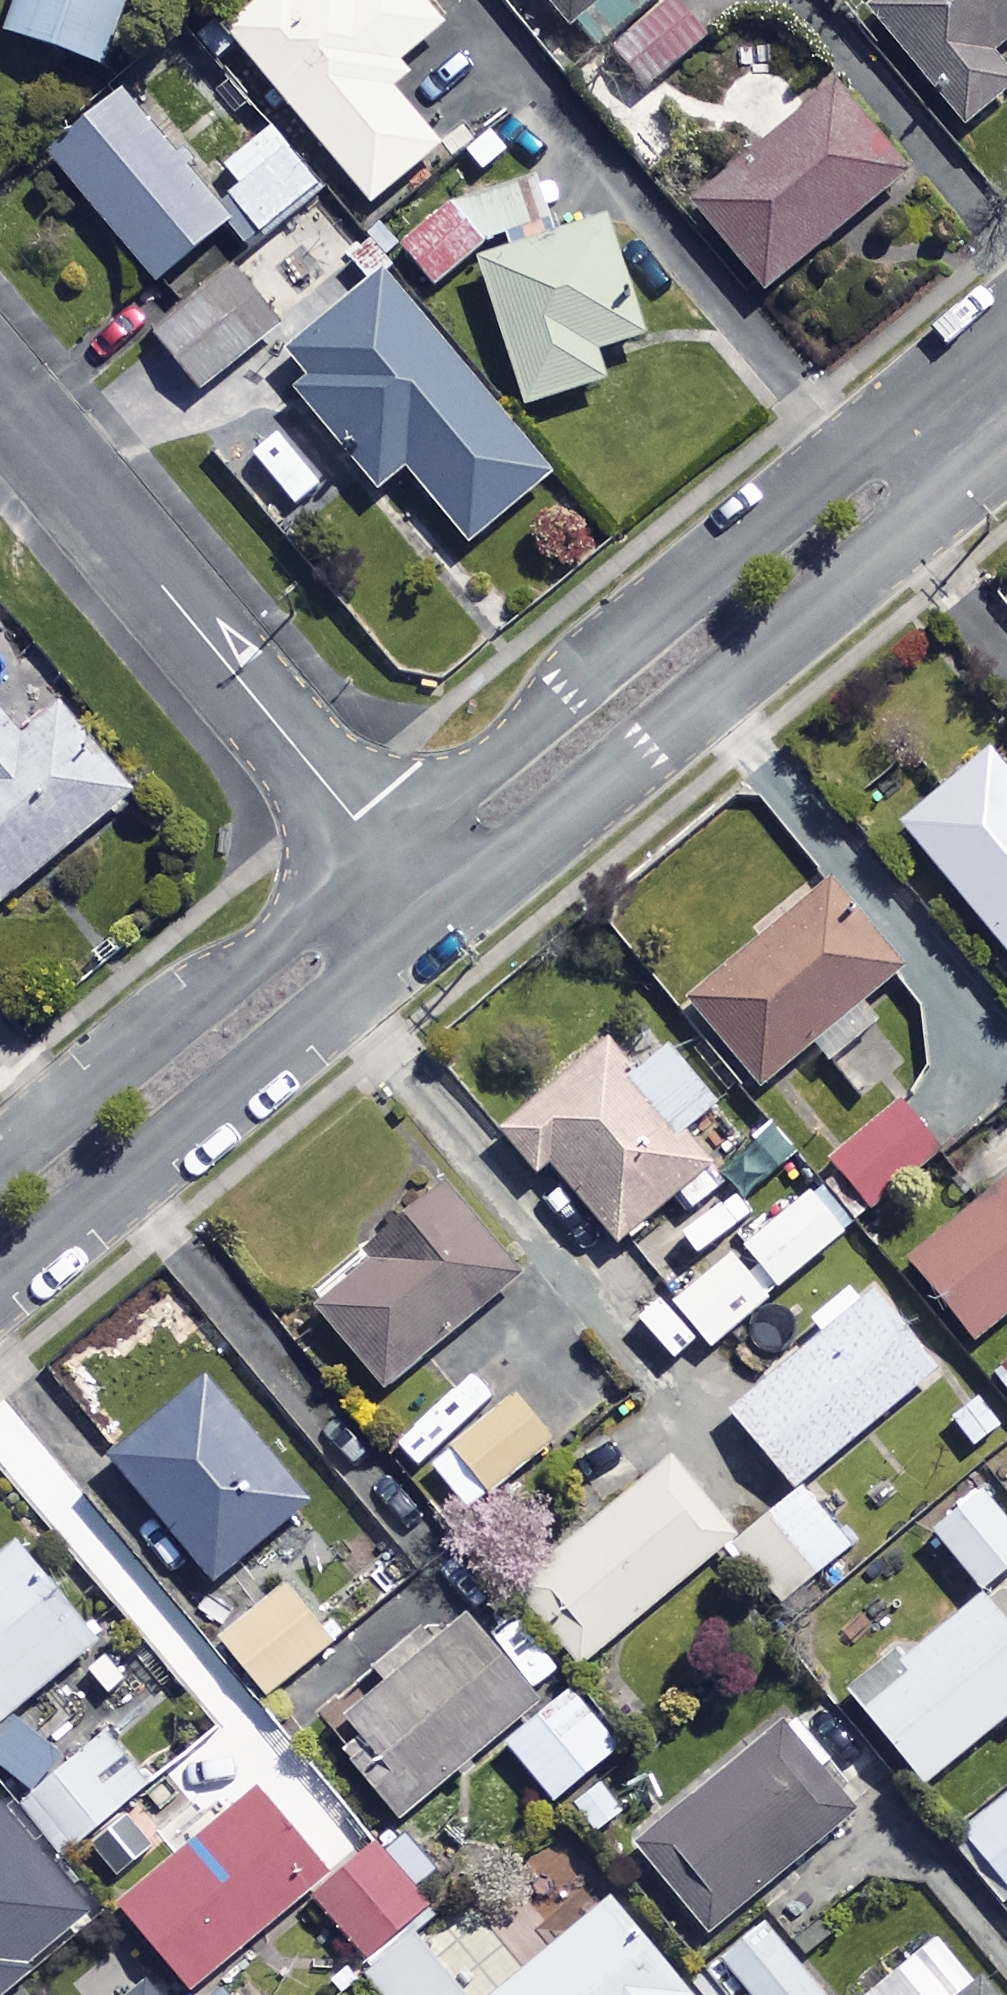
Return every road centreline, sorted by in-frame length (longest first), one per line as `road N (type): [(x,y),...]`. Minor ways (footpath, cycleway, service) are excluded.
road 1 (residential): [(917,459),(893,524),(484,868),(409,884)]
road 2 (residential): [(409,884),(454,798),(495,761),(839,481),(872,462),(917,459)]
road 3 (residential): [(0,396),(409,884)]
road 4 (residential): [(409,884),(404,912),(381,951),(349,983),(0,1265)]
road 5 (residential): [(0,1173),(285,945),(361,896),(409,884)]

